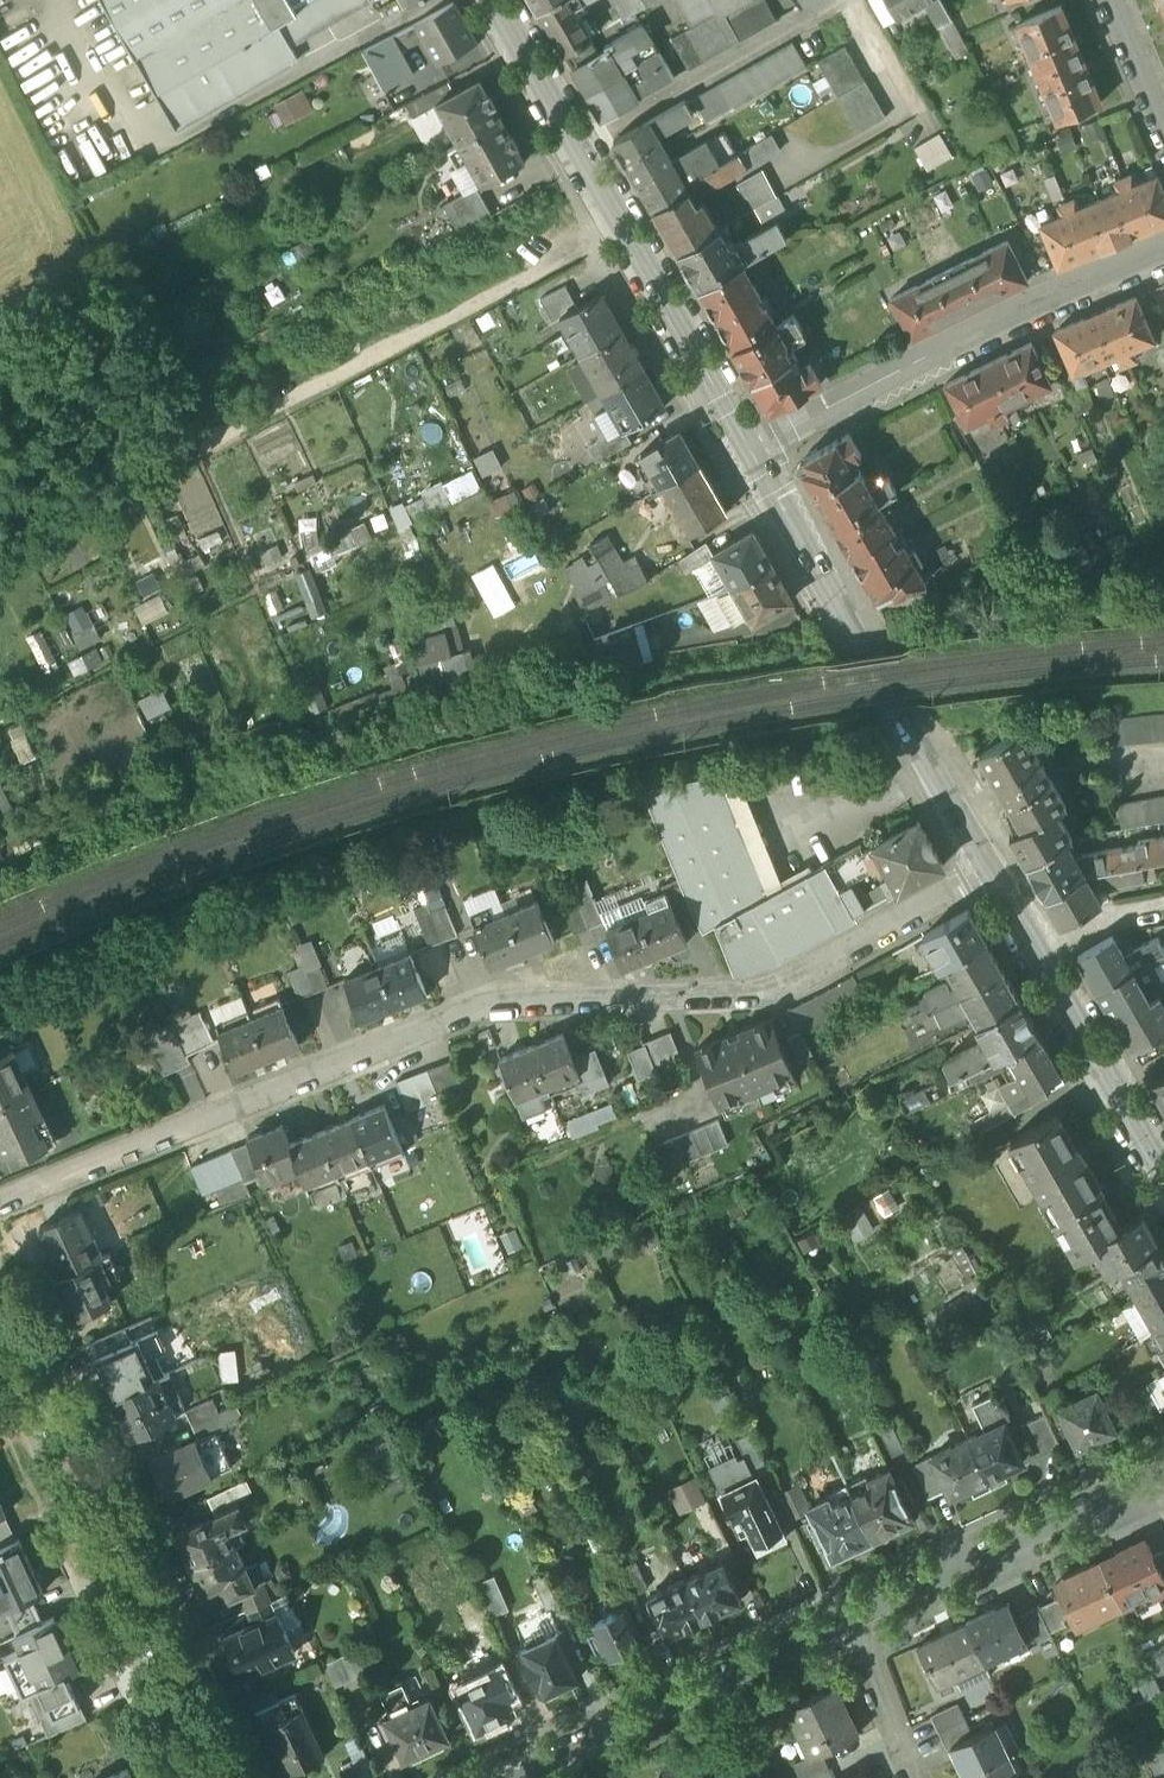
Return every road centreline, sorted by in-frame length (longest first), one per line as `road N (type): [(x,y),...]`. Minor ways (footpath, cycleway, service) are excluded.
road 1 (residential): [(0,1199),(487,1005),(762,990),(987,864)]
road 2 (track): [(0,556),(622,221)]
road 3 (secondary): [(753,447),(498,0)]
road 4 (residential): [(0,1332),(195,1777)]
road 5 (secondary): [(987,864),(753,447)]
road 6 (residential): [(753,447),(1053,296),(1163,251)]
road 7 (residential): [(520,1777),(858,1622)]
road 8 (secondary): [(1163,1173),(987,864)]
road 9 (residential): [(858,1622),(1163,1472)]
road 10 (residential): [(913,1777),(858,1622)]
road 11 (residential): [(1163,118),(1112,0)]

